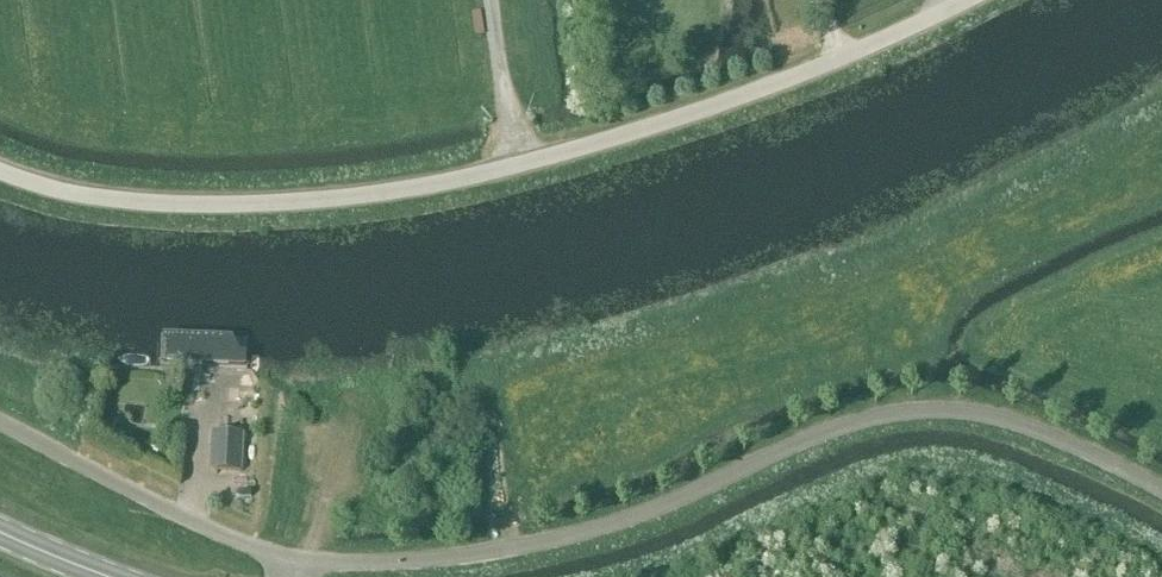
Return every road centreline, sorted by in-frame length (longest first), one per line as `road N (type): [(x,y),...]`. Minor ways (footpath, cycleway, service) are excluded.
road 1 (unclassified): [(967,0),(712,106),(518,165),(391,192),(198,205),(89,196),(0,172)]
road 2 (unclassified): [(294,561),(467,557),(573,535),(693,493),(814,437),(902,412),(993,416),(1076,446),(1161,492)]
road 3 (unclassified): [(294,561),(191,523),(0,423)]
road 4 (track): [(490,0),(518,165)]

